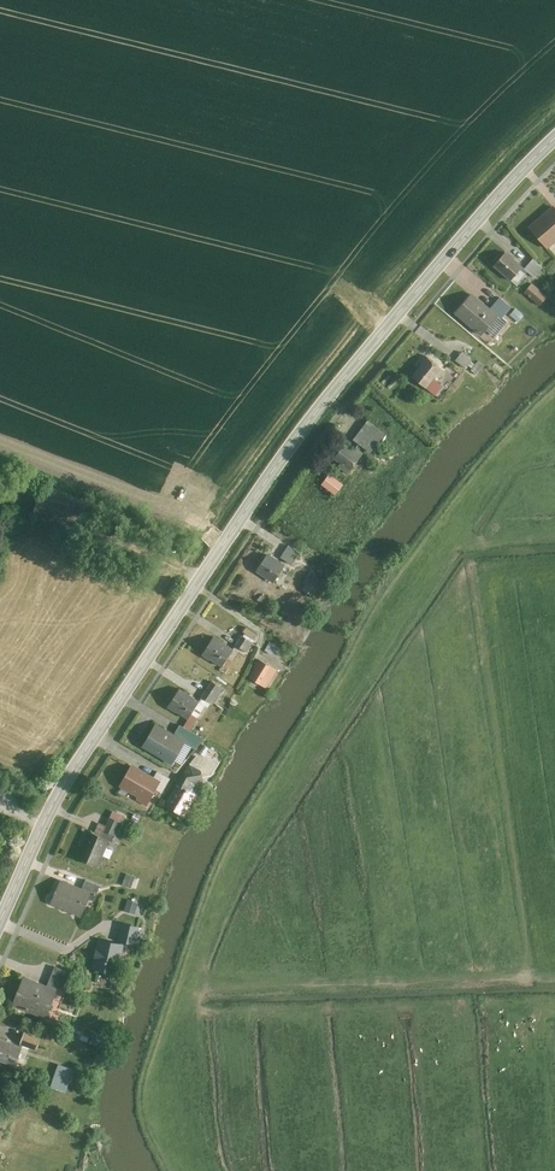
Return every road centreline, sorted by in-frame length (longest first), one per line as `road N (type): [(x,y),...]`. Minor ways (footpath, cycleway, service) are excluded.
road 1 (secondary): [(0,924),(80,760),(282,459),(554,138)]
road 2 (track): [(230,535),(0,447)]

